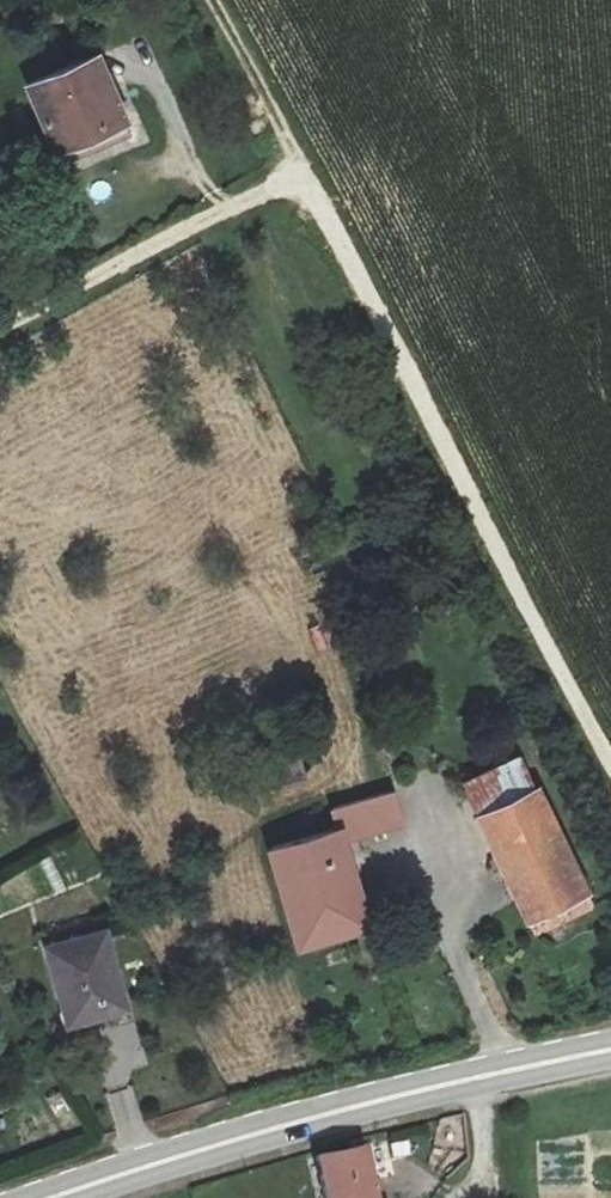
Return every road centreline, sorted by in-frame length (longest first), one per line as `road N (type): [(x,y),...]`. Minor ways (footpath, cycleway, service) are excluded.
road 1 (track): [(304,179),(610,765)]
road 2 (secondary): [(55,1197),(293,1120),(610,1050)]
road 3 (track): [(304,179),(213,0)]

